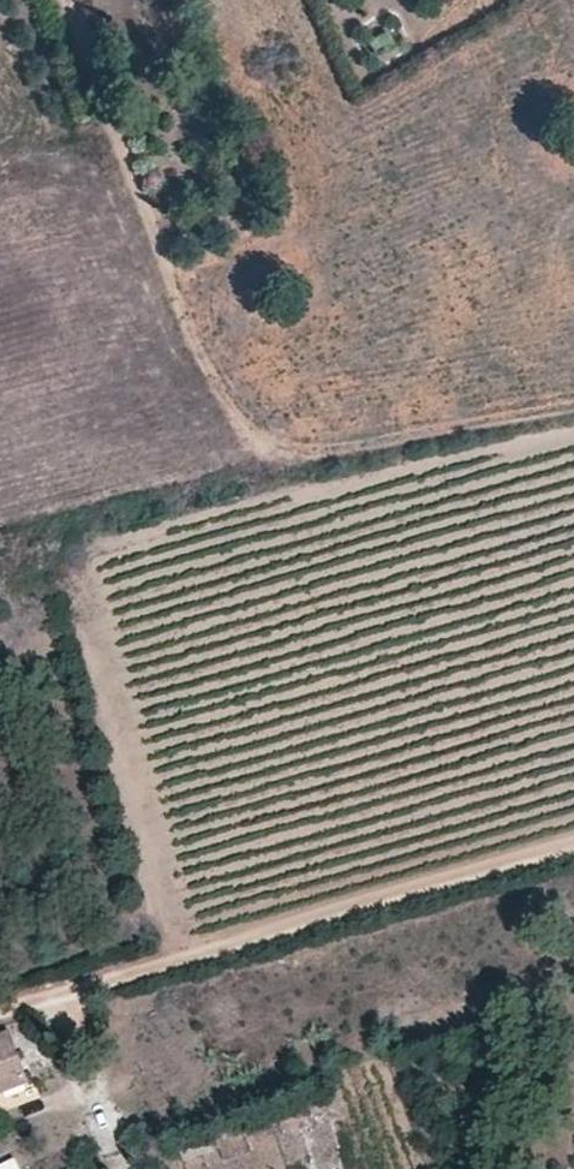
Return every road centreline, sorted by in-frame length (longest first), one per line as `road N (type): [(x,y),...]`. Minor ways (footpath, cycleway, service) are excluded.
road 1 (track): [(66,0),(230,419),(252,438),(279,452),(312,456),(573,415)]
road 2 (track): [(0,1015),(573,851)]

